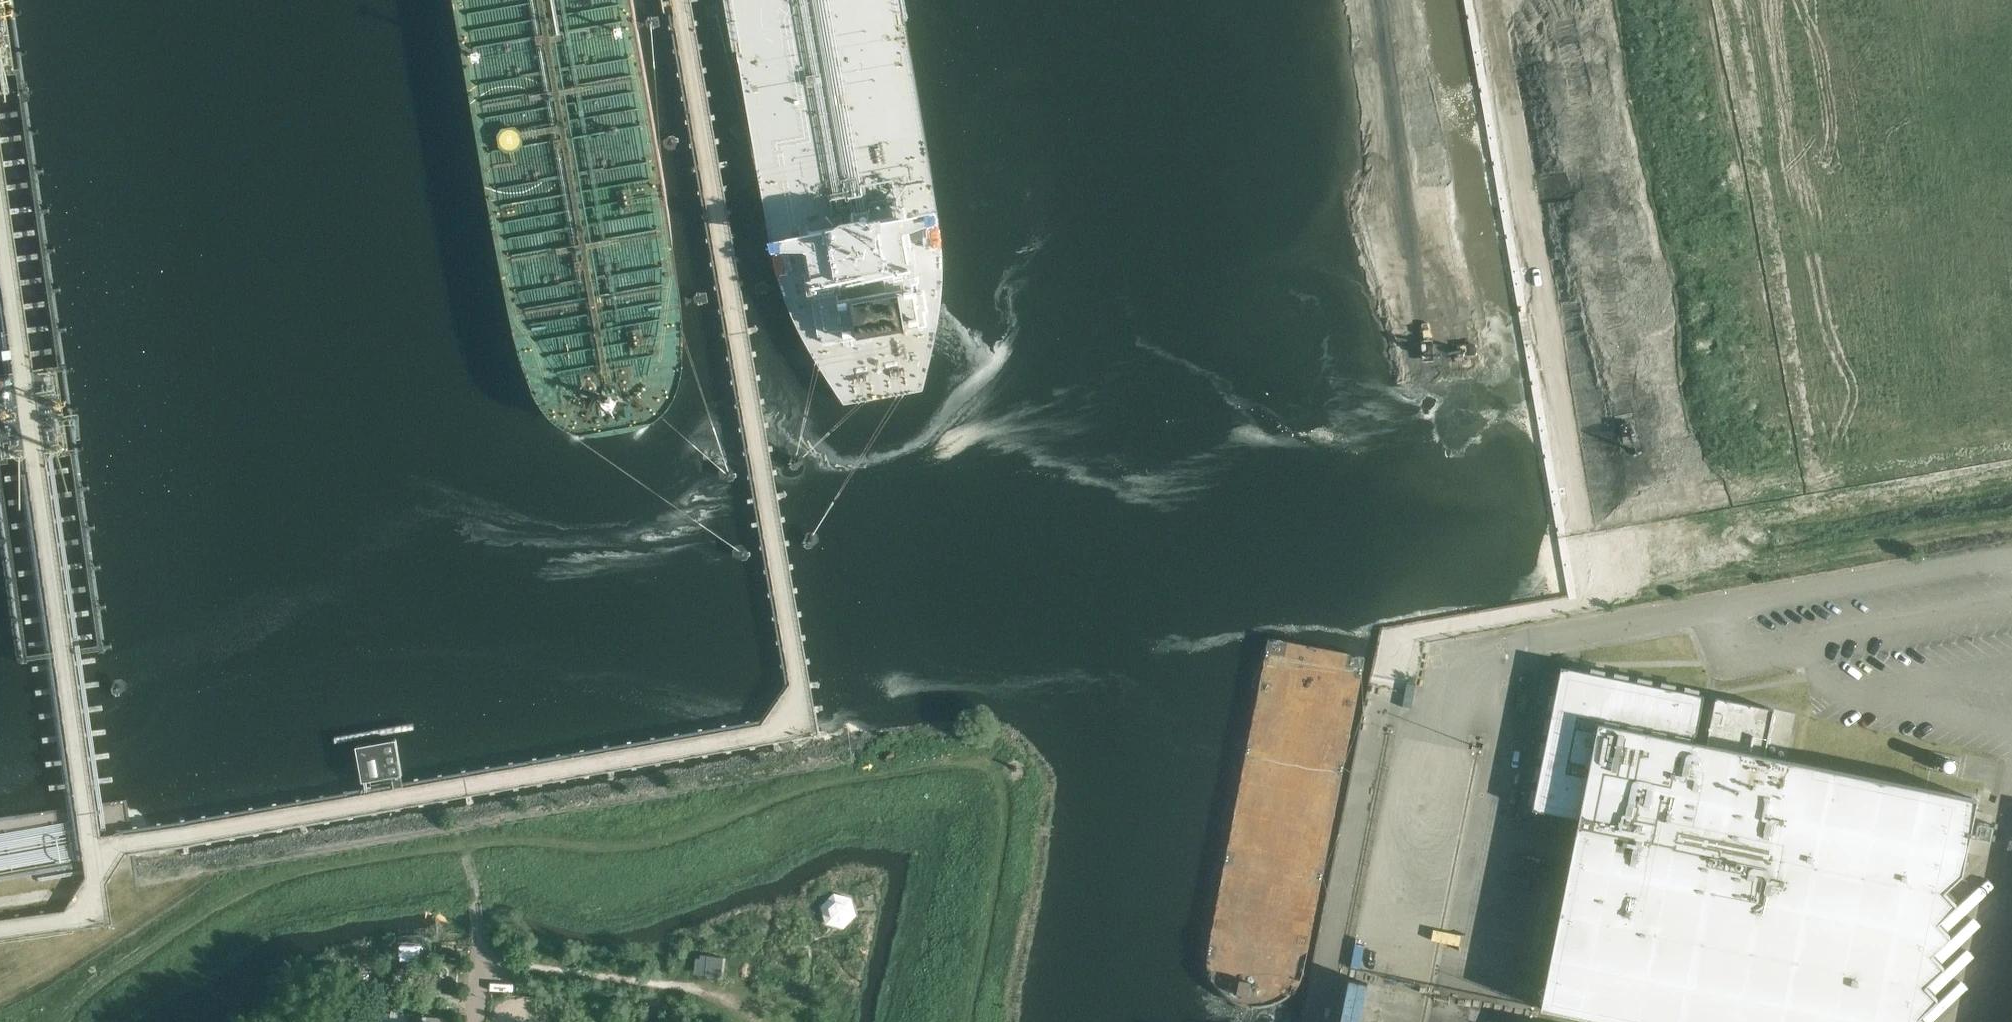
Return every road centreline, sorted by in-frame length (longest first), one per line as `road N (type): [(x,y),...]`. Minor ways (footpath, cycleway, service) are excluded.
road 1 (track): [(706,990),(480,967)]

